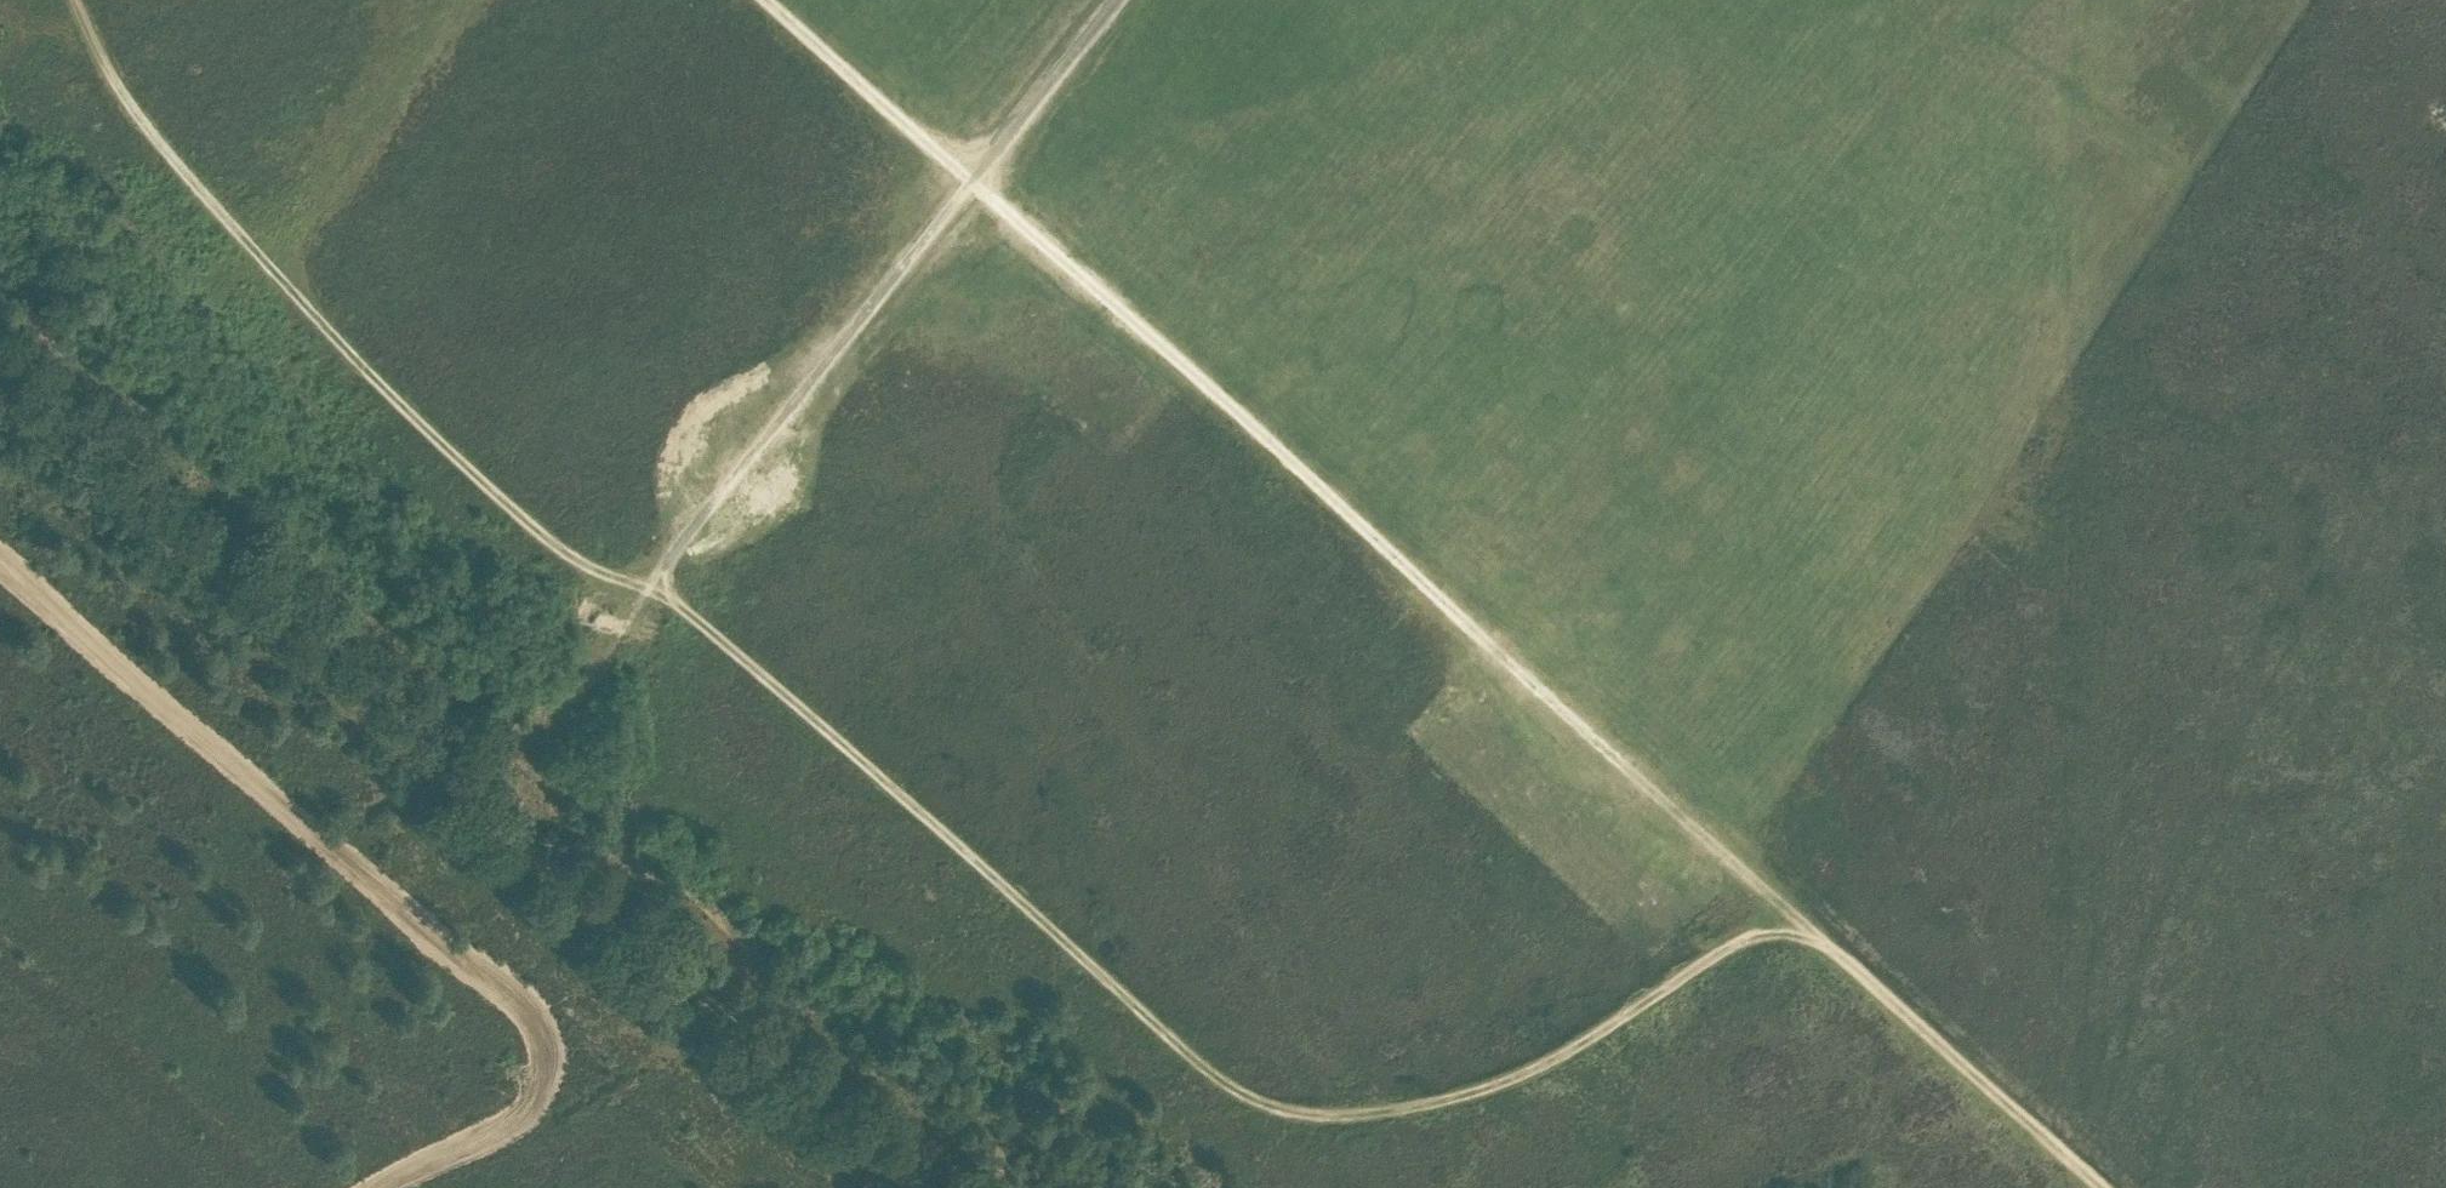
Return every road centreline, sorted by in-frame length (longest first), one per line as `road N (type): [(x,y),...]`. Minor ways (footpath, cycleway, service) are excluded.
road 1 (track): [(0,395),(919,1187)]
road 2 (track): [(0,562),(532,1016),(551,1069),(528,1109),(397,1187)]
road 3 (track): [(294,290),(305,230),(337,156),(463,0)]

